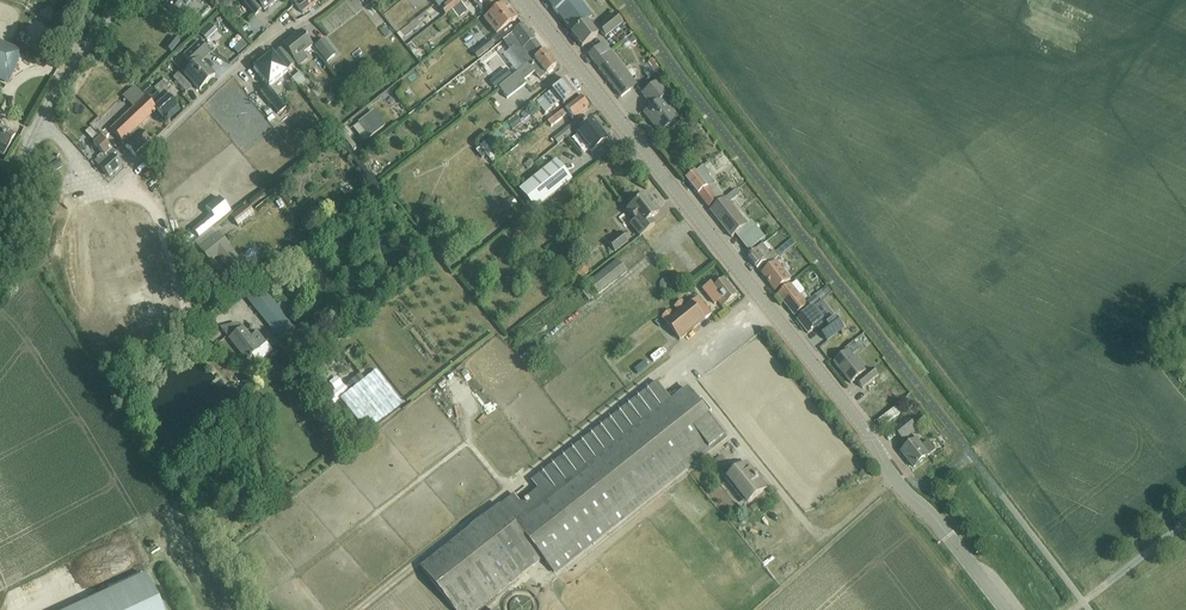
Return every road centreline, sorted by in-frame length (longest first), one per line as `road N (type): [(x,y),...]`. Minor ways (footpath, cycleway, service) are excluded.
road 1 (residential): [(757,293),(357,609)]
road 2 (secondary): [(1007,609),(894,479),(871,437),(757,293)]
road 3 (secondary): [(757,293),(524,0)]
road 4 (track): [(673,359),(813,532),(833,532),(894,479)]
road 5 (residential): [(336,0),(248,58),(112,187)]
road 6 (unclassified): [(0,195),(66,75),(123,0)]

